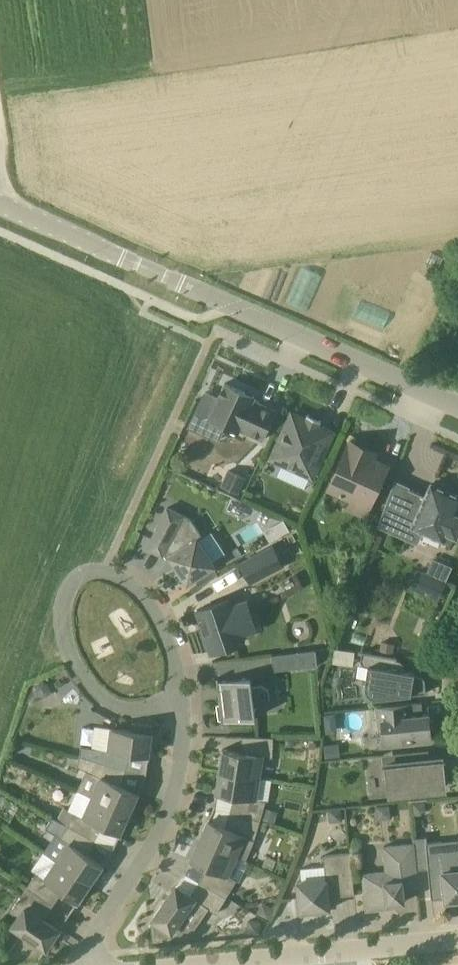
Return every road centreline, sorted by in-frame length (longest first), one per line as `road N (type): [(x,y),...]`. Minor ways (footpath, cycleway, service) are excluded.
road 1 (tertiary): [(457,405),(0,203)]
road 2 (residential): [(179,702),(165,639),(135,587),(90,573),(69,592),(62,622),(70,650),(105,700),(129,711),(158,707)]
road 3 (residential): [(88,964),(95,937),(167,815),(182,741),(179,702)]
road 4 (residential): [(457,935),(218,964)]

